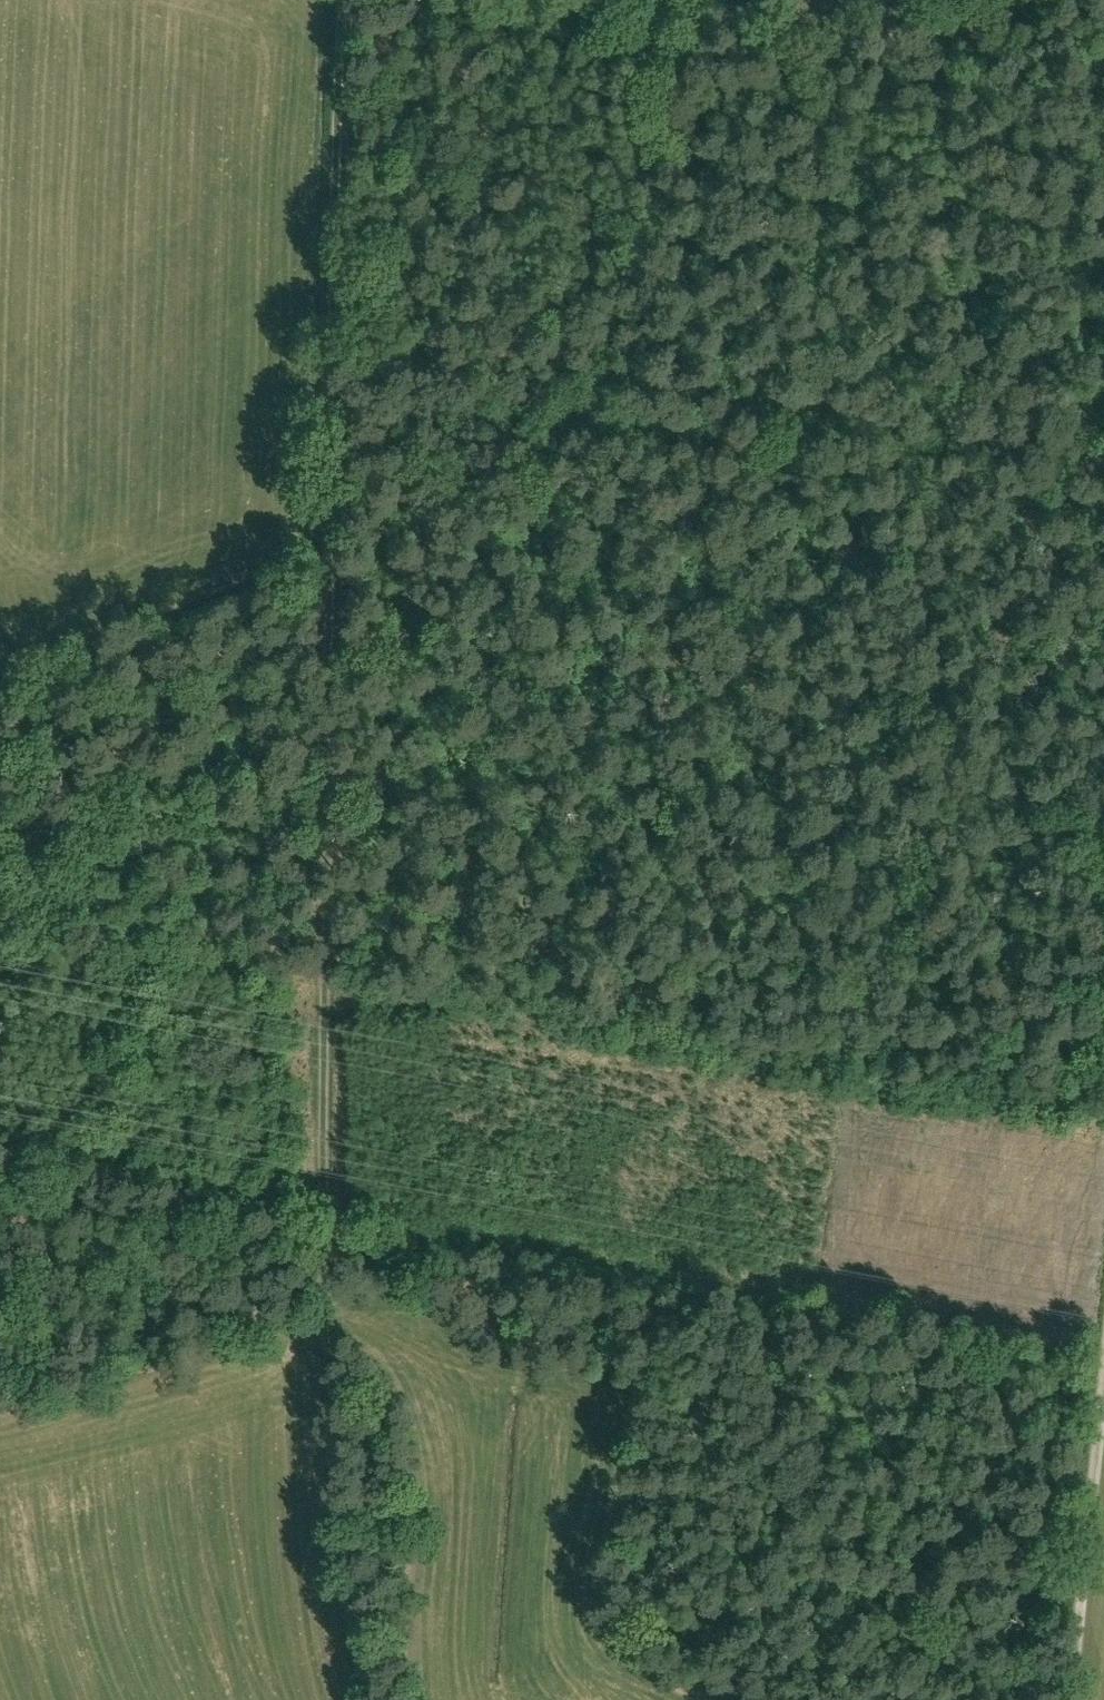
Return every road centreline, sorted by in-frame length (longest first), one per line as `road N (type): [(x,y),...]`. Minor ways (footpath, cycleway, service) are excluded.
road 1 (track): [(336,0),(338,389),(321,1324),(326,1546),(364,1699)]
road 2 (track): [(1009,0),(954,22),(893,26),(659,0)]

